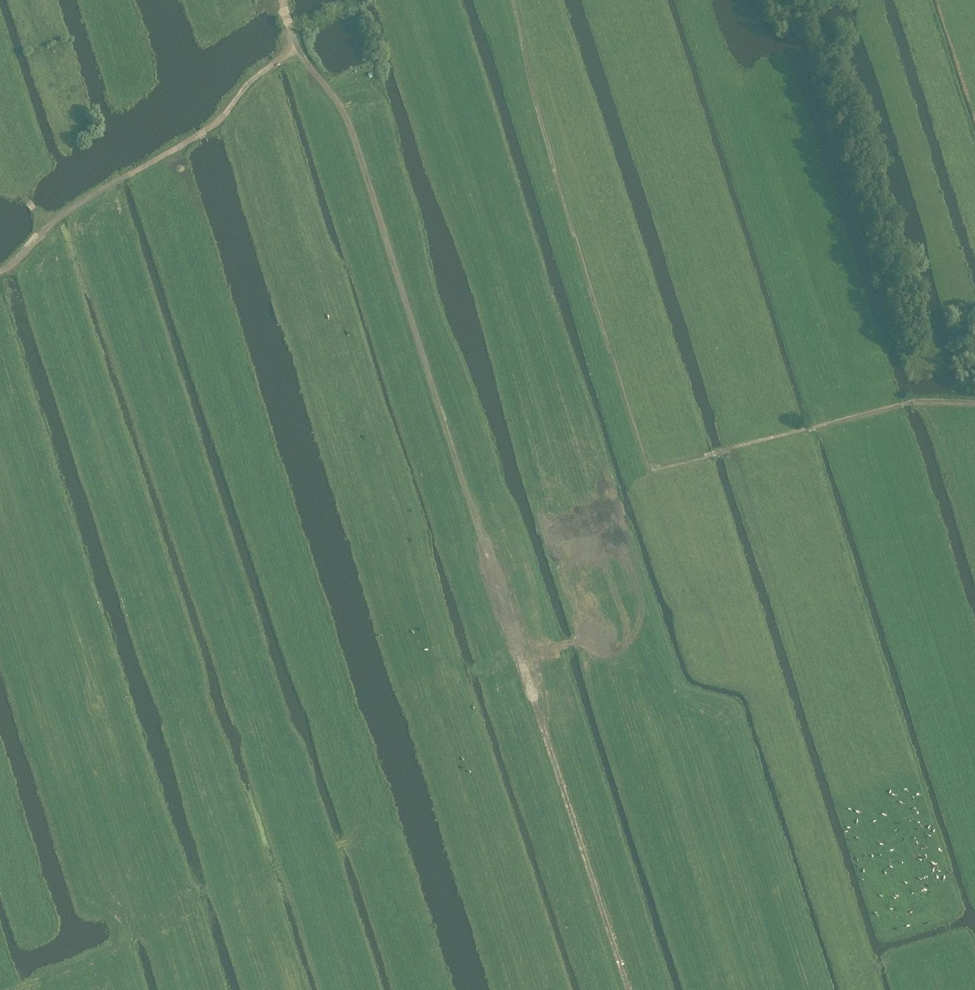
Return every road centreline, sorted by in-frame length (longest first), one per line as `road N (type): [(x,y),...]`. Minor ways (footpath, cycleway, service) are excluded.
road 1 (track): [(628,989),(345,116),(297,56),(283,0)]
road 2 (track): [(511,0),(605,332),(653,469),(919,401),(974,403)]
road 3 (track): [(685,0),(824,425)]
road 4 (track): [(133,913),(0,513)]
road 5 (track): [(0,271),(52,225),(173,153)]

